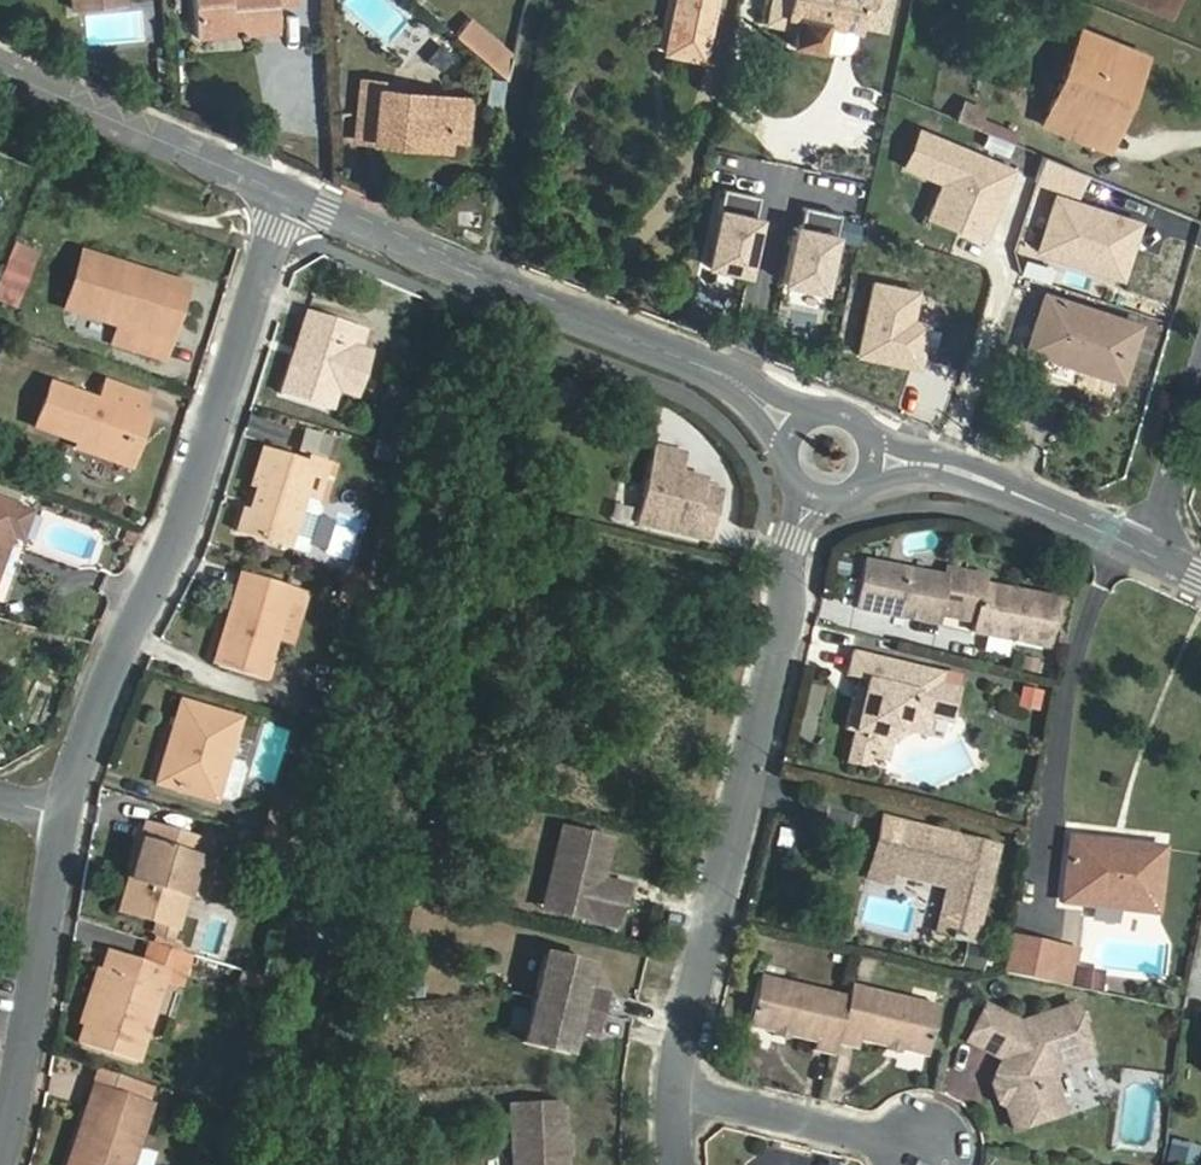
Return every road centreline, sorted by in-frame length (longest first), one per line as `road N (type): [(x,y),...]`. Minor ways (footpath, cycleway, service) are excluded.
road 1 (residential): [(71,814),(111,675),(185,517),(288,194)]
road 2 (residential): [(669,1087),(787,602),(791,549)]
road 3 (residential): [(724,375),(288,194)]
road 4 (residential): [(4,1164),(71,814)]
road 5 (residential): [(288,194),(0,70)]
road 6 (residential): [(669,1087),(915,1150)]
road 7 (residential): [(1200,353),(1142,550)]
road 8 (residential): [(1009,489),(945,453),(866,430)]
road 9 (residential): [(860,486),(929,475),(1009,489)]
road 10 (residential): [(1142,550),(1009,489)]

